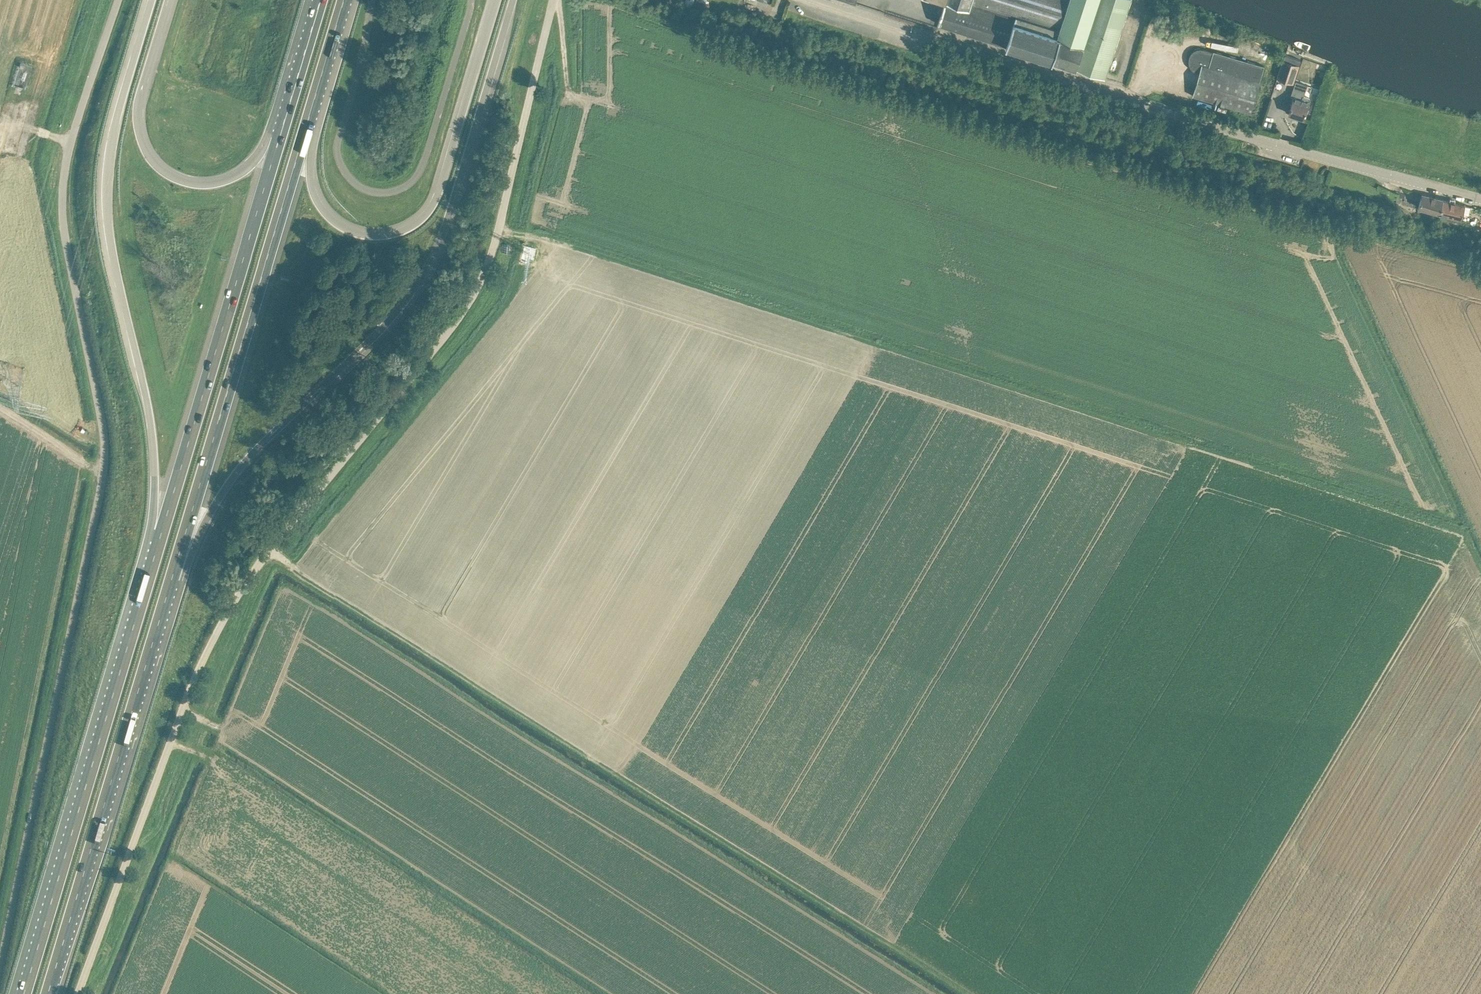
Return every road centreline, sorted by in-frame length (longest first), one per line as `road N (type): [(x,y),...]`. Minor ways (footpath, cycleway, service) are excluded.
road 1 (unclassified): [(78,993),(216,634),(473,297),(497,236),(553,0)]
road 2 (unclassified): [(0,971),(102,490),(106,441),(65,189),(118,0)]
road 3 (tertiary): [(1480,199),(1274,146),(813,0)]
road 4 (motorway): [(172,579),(238,471),(400,308),(423,274),(513,0)]
road 5 (motorway): [(152,0),(106,180),(109,228),(146,393),(160,539)]
road 6 (motorway): [(172,579),(310,117)]
road 7 (motorway): [(160,539),(24,993)]
road 8 (motorway): [(496,0),(441,189),(417,225),(364,235),(331,219),(310,178),(310,117)]
road 9 (motorway): [(48,993),(172,579)]
road 10 (motorway): [(279,137),(160,539)]
road 11 (motorway): [(279,137),(220,180),(189,182),(157,165),(138,119),(170,0)]
road 12 (motorway): [(320,0),(279,137)]
road 13 (motorway): [(310,117),(345,0)]

